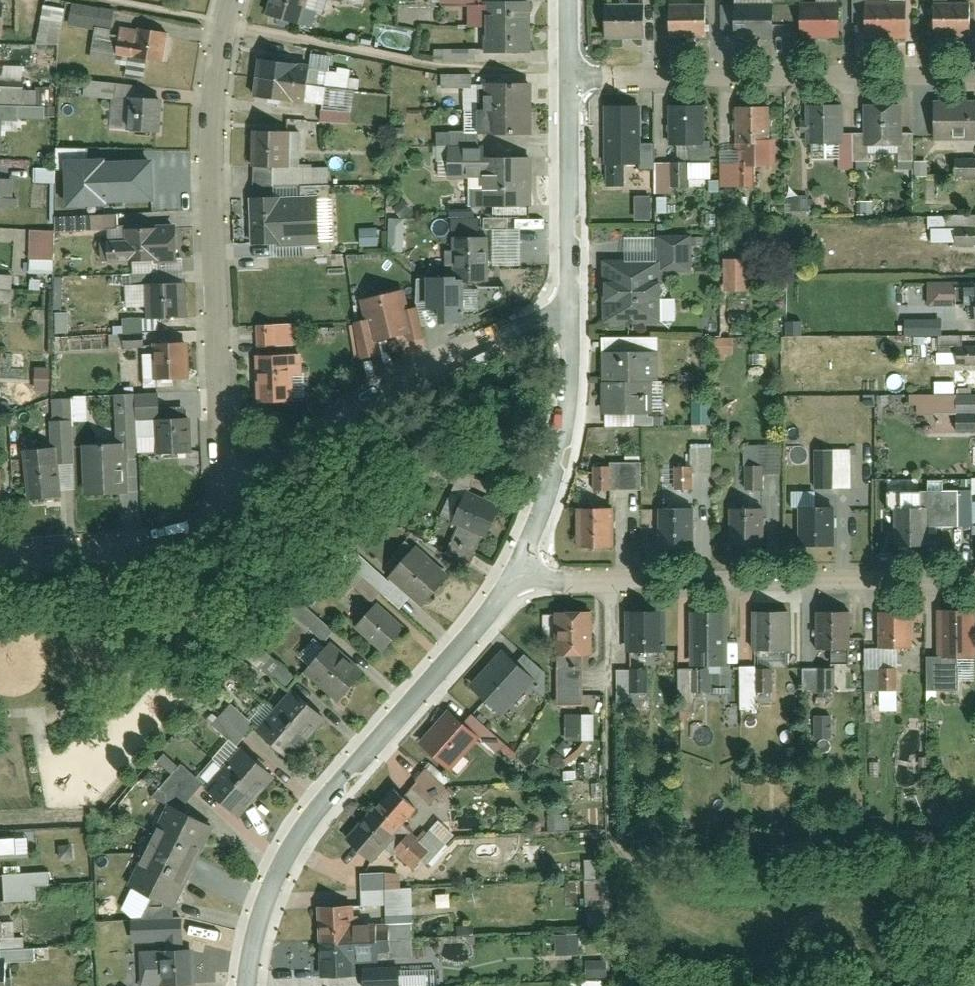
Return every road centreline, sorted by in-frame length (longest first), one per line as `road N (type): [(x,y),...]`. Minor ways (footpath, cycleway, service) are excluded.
road 1 (residential): [(974,578),(487,580)]
road 2 (residential): [(487,580),(449,643),(321,790),(267,868),(250,985)]
road 3 (residential): [(224,476),(201,91),(231,0)]
road 4 (residential): [(565,71),(974,65)]
road 5 (residential): [(224,476),(560,347)]
road 6 (residential): [(565,71),(560,347)]
road 7 (residential): [(560,347),(532,506),(487,580)]
road 8 (residential): [(0,554),(224,476)]

